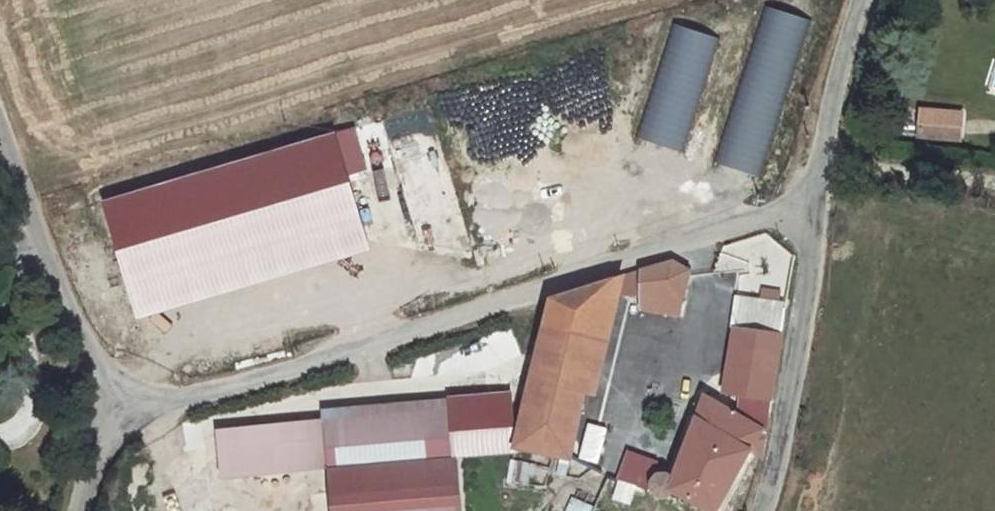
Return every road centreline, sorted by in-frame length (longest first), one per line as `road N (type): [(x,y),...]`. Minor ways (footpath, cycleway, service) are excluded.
road 1 (unclassified): [(815,198),(161,407),(129,406)]
road 2 (unclassified): [(761,510),(815,198)]
road 3 (unclassified): [(815,198),(859,0)]
road 4 (unclassified): [(46,248),(106,392),(129,406)]
road 5 (track): [(994,185),(819,163)]
road 6 (unclassified): [(0,133),(46,248)]

